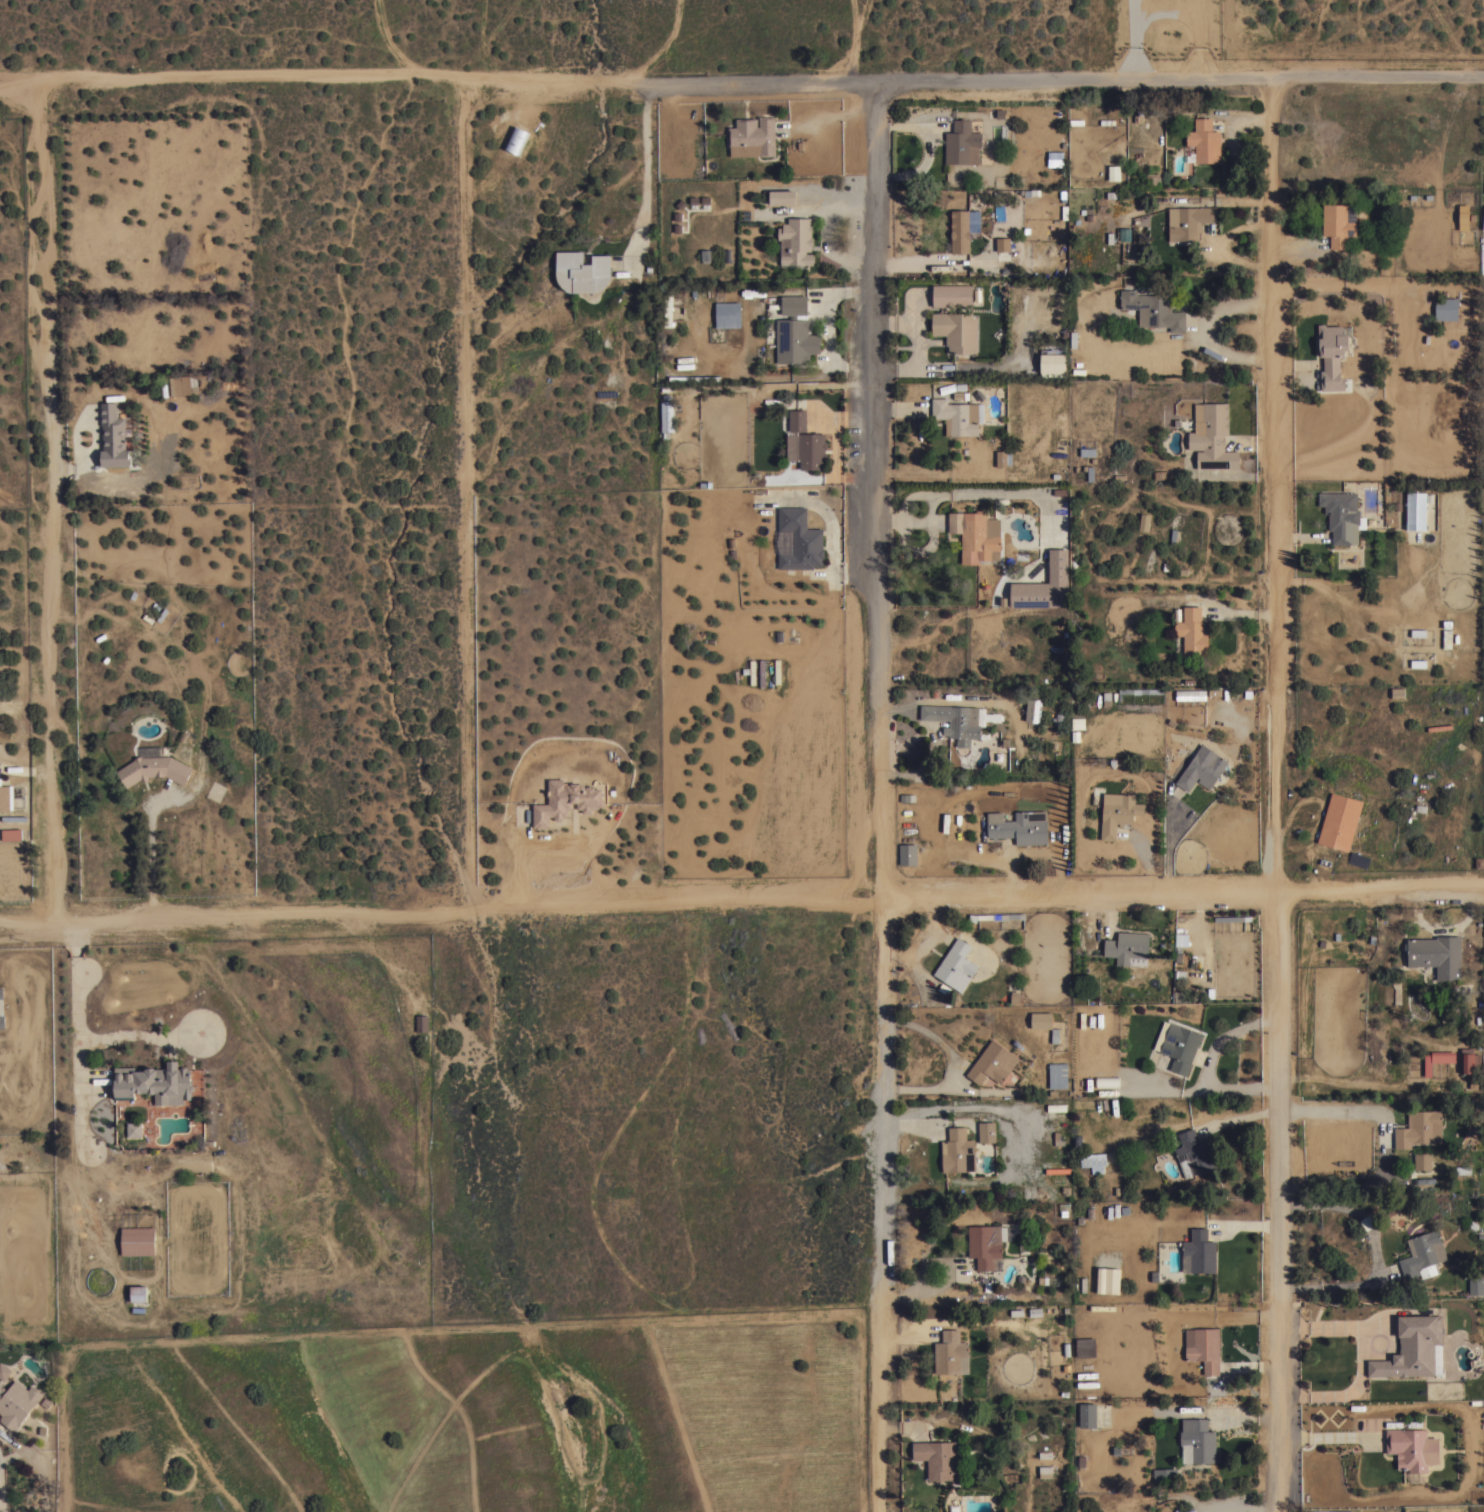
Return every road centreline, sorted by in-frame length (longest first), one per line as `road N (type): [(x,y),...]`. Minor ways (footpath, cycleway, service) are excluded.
road 1 (residential): [(0,922),(884,892),(1483,885)]
road 2 (residential): [(1263,76),(1287,1397),(1279,1511)]
road 3 (residential): [(882,79),(880,1511)]
road 4 (residential): [(616,82),(1483,74)]
road 5 (residential): [(56,920),(40,88)]
road 6 (residential): [(471,911),(463,84)]
road 7 (residential): [(0,94),(616,82)]

